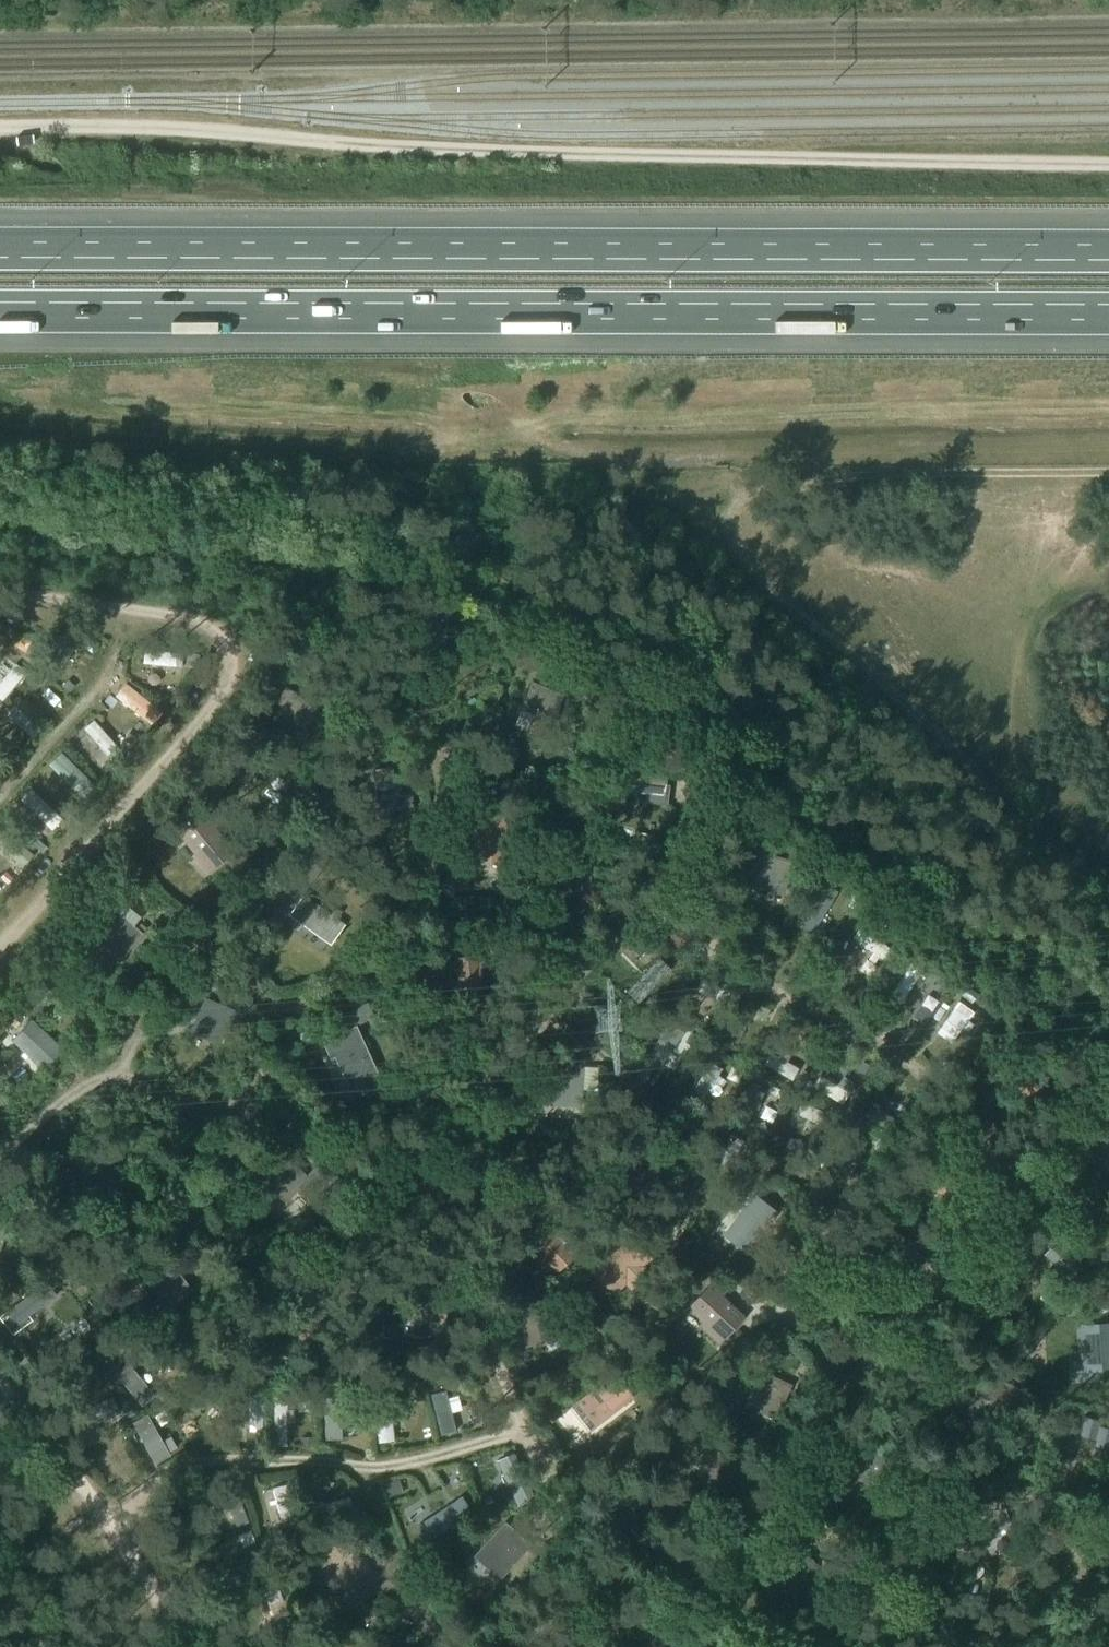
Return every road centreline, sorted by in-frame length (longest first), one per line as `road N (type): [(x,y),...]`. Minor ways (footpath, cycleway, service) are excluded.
road 1 (track): [(1108,161),(455,152),(169,123),(0,127)]
road 2 (motorway): [(1108,253),(0,251)]
road 3 (motorway): [(0,310),(1108,311)]
road 4 (track): [(1108,880),(970,772),(792,609),(692,531),(676,511),(688,492)]
road 5 (track): [(606,458),(1108,456)]

